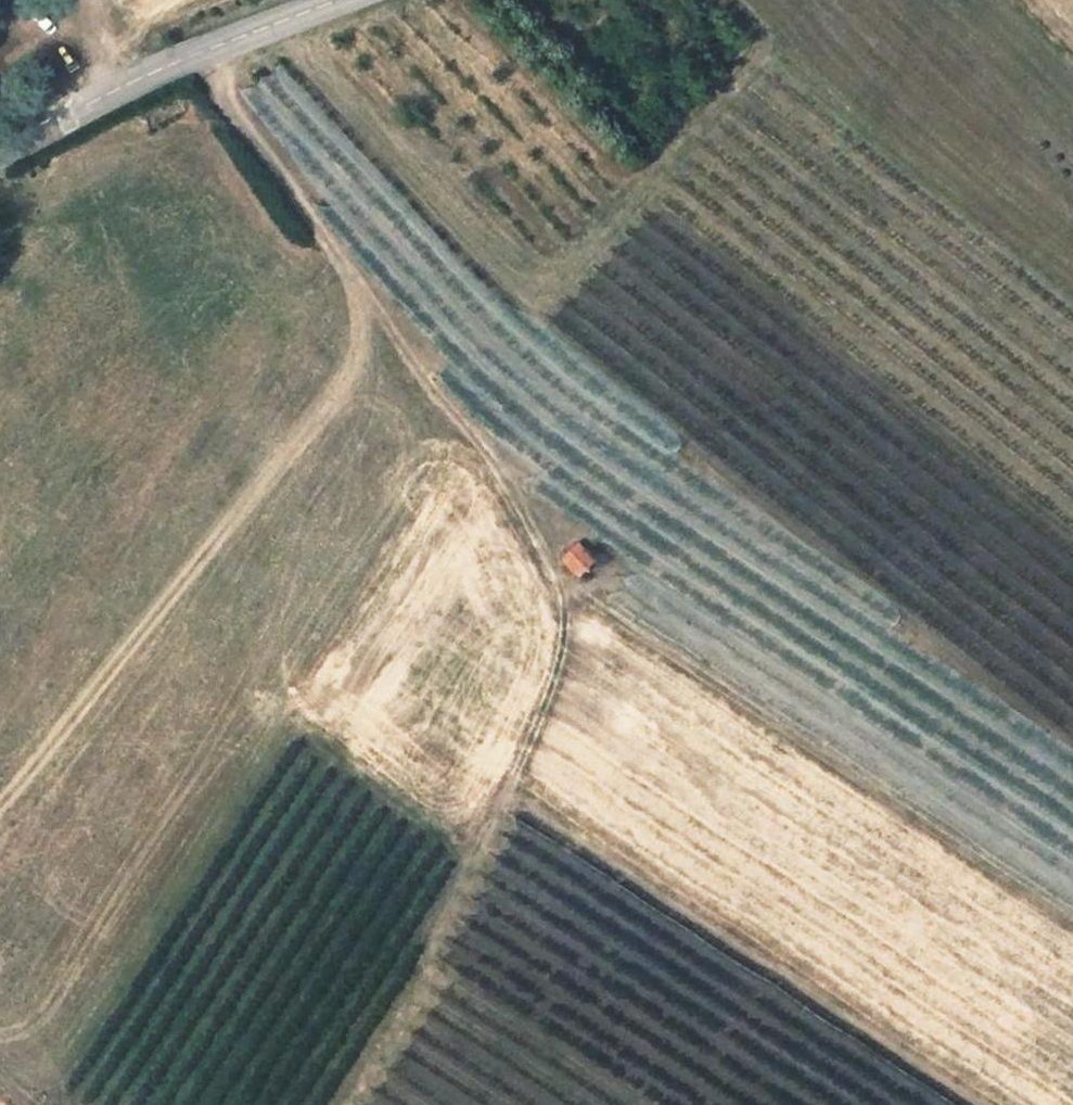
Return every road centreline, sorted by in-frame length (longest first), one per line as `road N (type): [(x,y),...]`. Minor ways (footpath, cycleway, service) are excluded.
road 1 (unclassified): [(0,158),(162,75),(343,0)]

